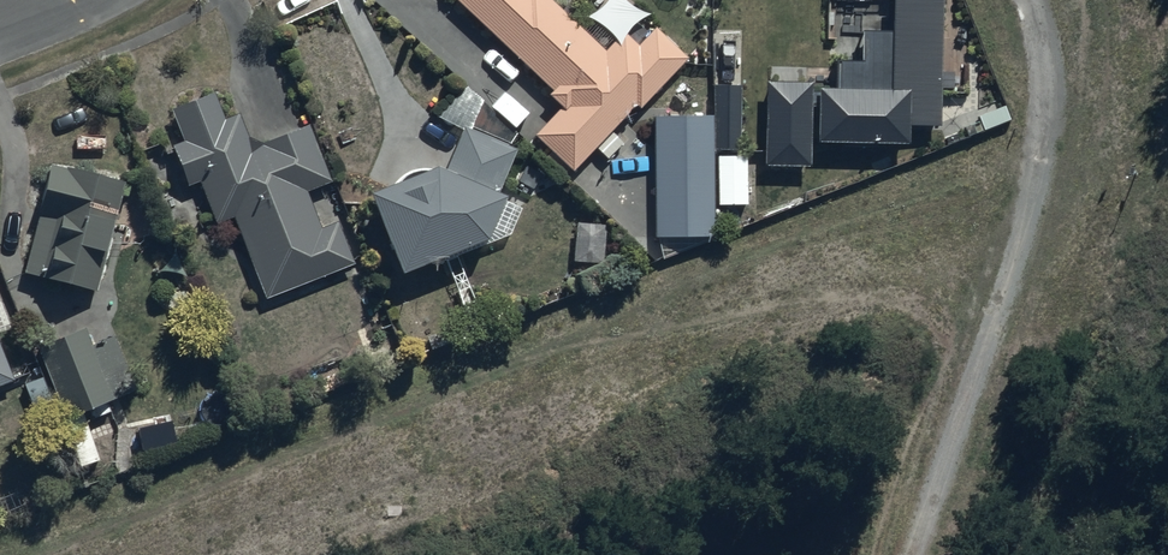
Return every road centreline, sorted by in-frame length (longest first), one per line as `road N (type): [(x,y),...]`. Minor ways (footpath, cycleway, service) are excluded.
road 1 (track): [(24,554),(1043,132)]
road 2 (track): [(1003,0),(1043,132),(888,554)]
road 3 (residential): [(0,77),(161,19),(174,0)]

